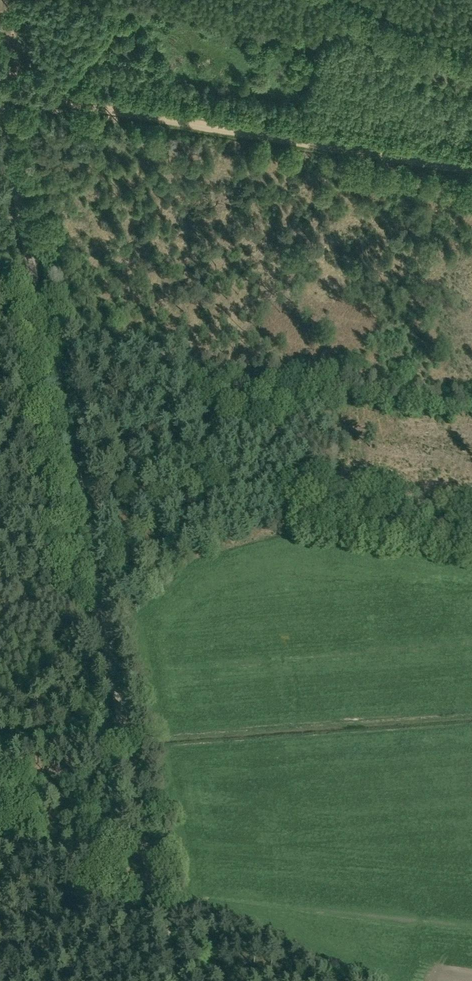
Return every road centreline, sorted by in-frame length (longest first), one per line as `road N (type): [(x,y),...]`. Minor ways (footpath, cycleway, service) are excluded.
road 1 (track): [(132,763),(0,112)]
road 2 (track): [(0,91),(471,169)]
road 3 (track): [(176,980),(132,763)]
road 4 (track): [(132,763),(0,773)]

